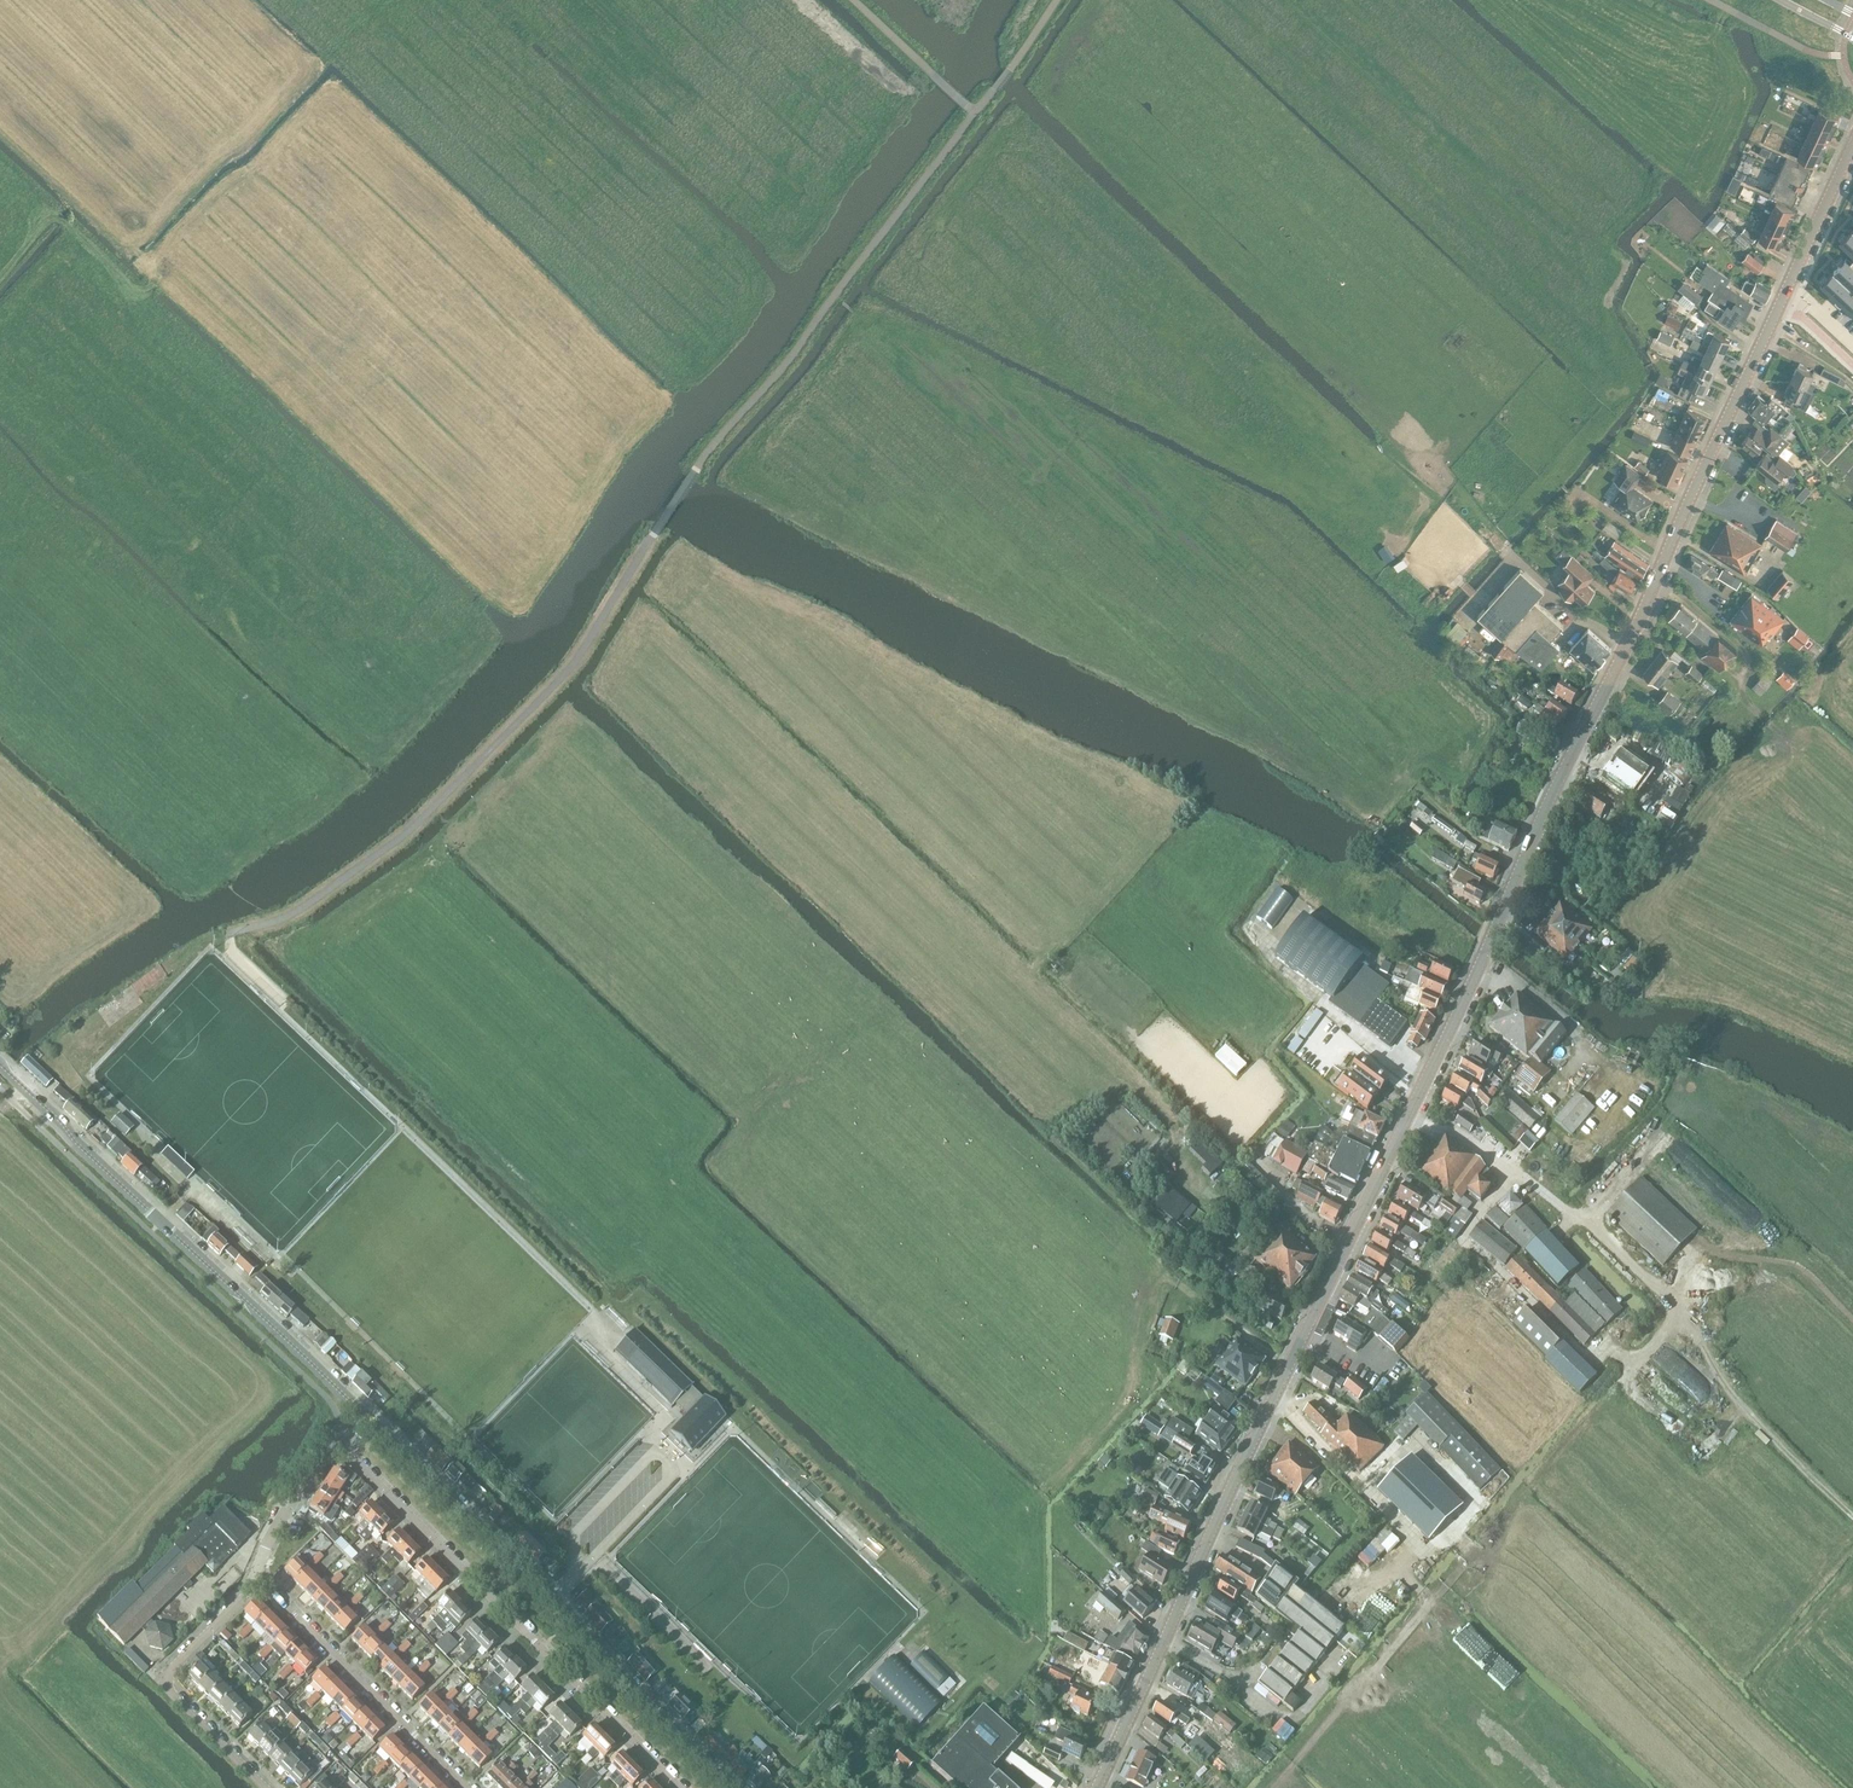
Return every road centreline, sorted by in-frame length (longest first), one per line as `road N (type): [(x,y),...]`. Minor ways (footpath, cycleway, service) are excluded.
road 1 (tertiary): [(1094,1787),(1852,146)]
road 2 (tertiary): [(369,1420),(0,1065)]
road 3 (unclassified): [(680,1787),(344,1440)]
road 4 (track): [(1612,1391),(1680,1312),(1739,1409),(1852,1516)]
road 5 (unclassified): [(254,1575),(467,1787)]
road 6 (unclassified): [(254,1575),(247,1591),(159,1680),(265,1787)]
road 7 (tertiary): [(550,1595),(369,1420)]
road 8 (tertiary): [(730,1787),(576,1625)]
road 9 (track): [(1852,1320),(1797,1268),(1757,1256),(1680,1312)]
road 10 (unclassified): [(344,1440),(315,1464),(254,1575)]

